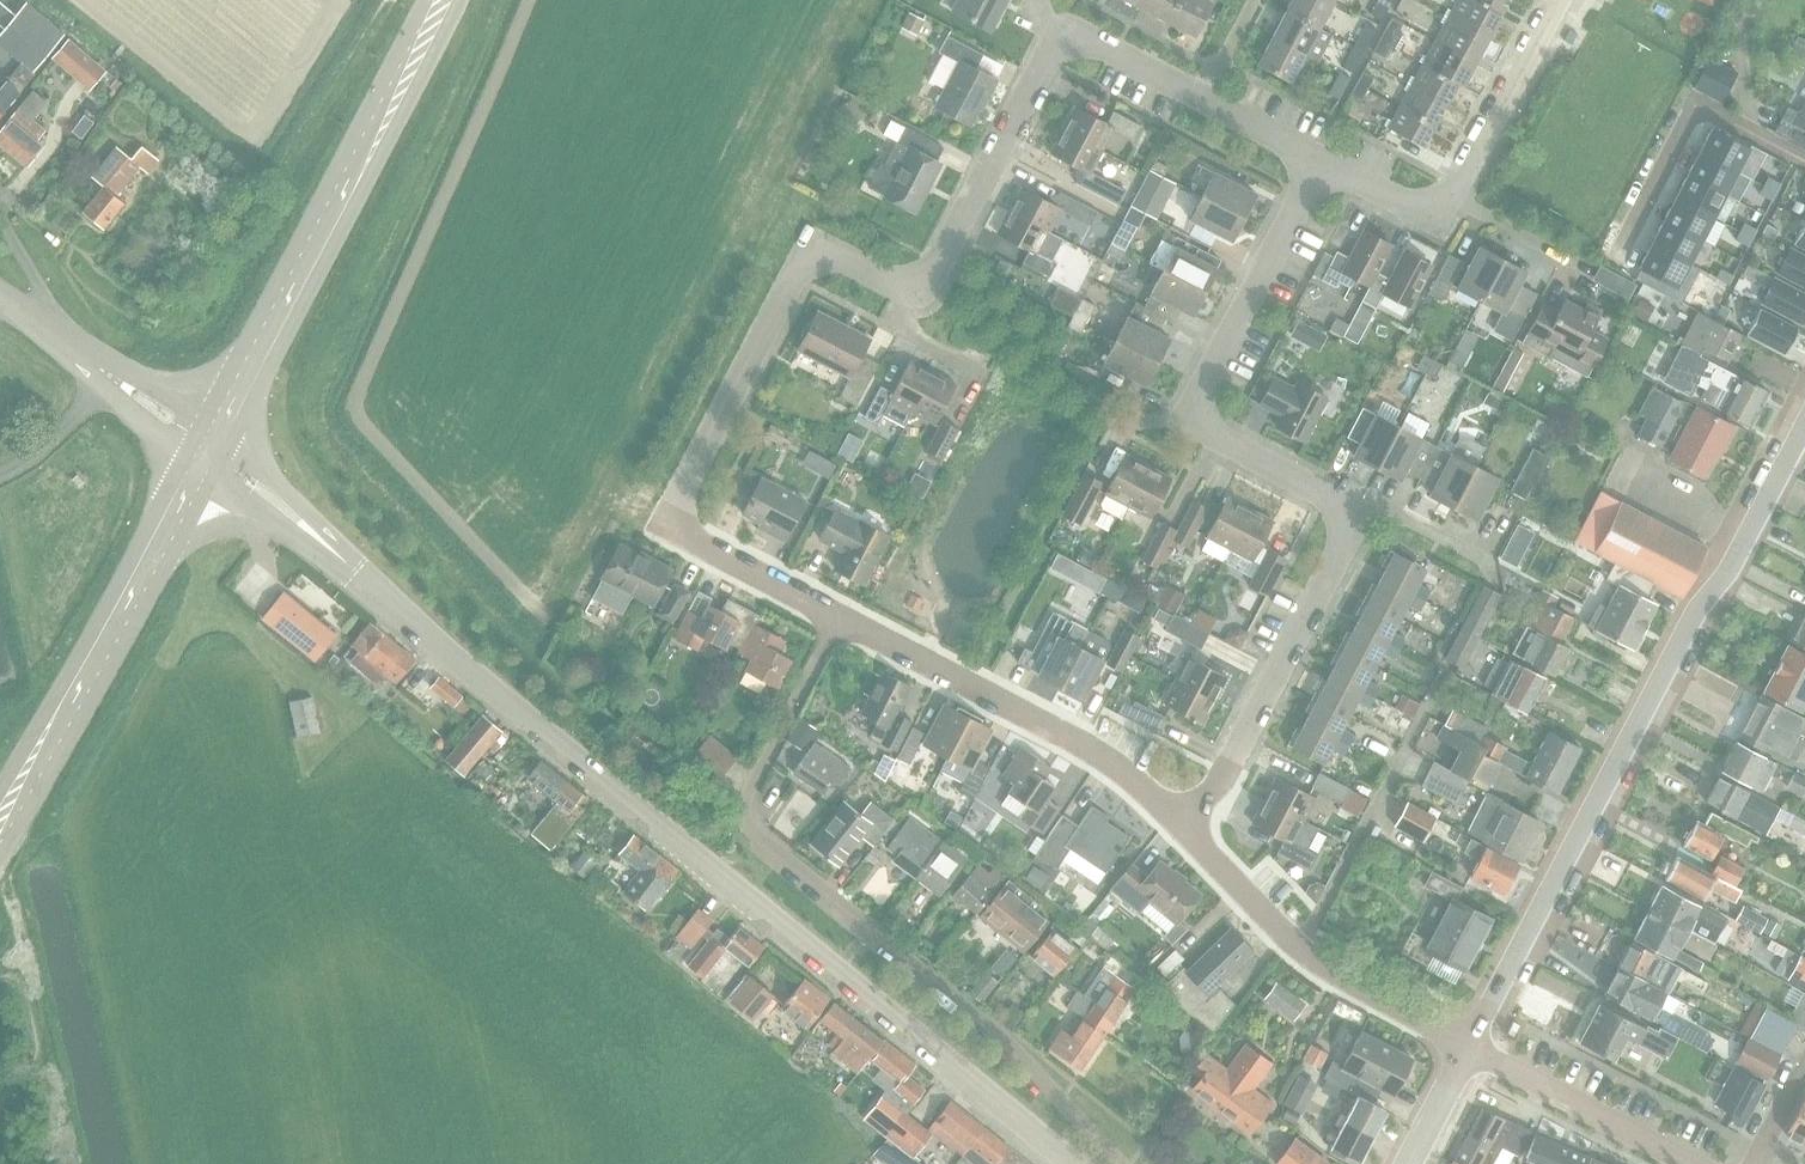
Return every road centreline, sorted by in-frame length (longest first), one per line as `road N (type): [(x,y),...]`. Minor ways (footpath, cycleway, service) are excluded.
road 1 (residential): [(1073,1163),(354,572)]
road 2 (residential): [(1121,1163),(990,1025),(753,834),(745,799),(752,776),(840,617)]
road 3 (residential): [(1470,1048),(1689,620),(1730,566),(1804,429)]
road 4 (residential): [(840,617),(689,541),(681,508),(802,270),(844,258),(913,292)]
road 5 (tertiary): [(211,450),(444,0)]
road 6 (residential): [(1340,503),(1217,440),(1202,406),(1320,163)]
road 7 (tertiary): [(0,836),(211,450)]
road 8 (residential): [(1190,835),(1084,754),(840,617)]
road 9 (residential): [(1320,163),(1432,219),(1459,198),(1555,0)]
road 10 (residential): [(1190,835),(1342,558),(1349,531),(1340,503)]
road 11 (residential): [(1470,1048),(1266,923),(1190,835)]
road 12 (residential): [(913,292),(939,282),(1052,40)]
road 13 (unclassified): [(211,450),(0,296)]
road 14 (residential): [(1694,1163),(1470,1048)]
road 15 (unclassified): [(354,572),(211,450)]
road 16 (residential): [(1052,40),(1074,33),(1197,98)]
road 17 (residential): [(1340,503),(1385,504),(1484,556)]
road 18 (residential): [(1197,98),(1320,163)]
road 19 (residential): [(1411,1163),(1470,1048)]
road 20 (residential): [(913,292),(906,333),(980,375)]

